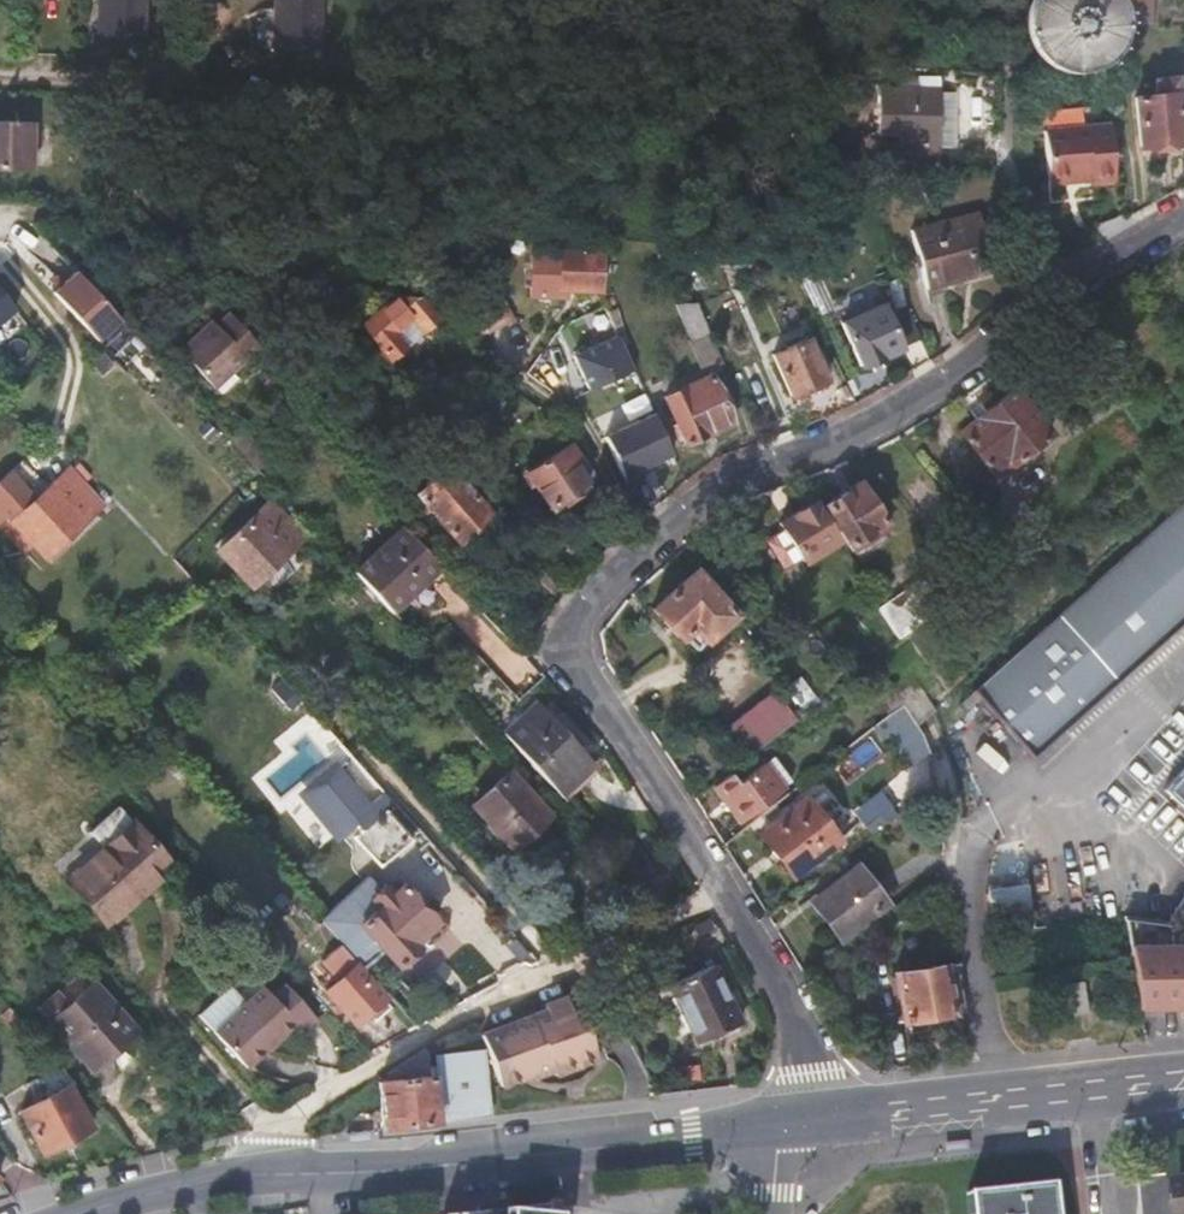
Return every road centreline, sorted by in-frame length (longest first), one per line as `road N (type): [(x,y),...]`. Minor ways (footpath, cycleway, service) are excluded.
road 1 (residential): [(1183,215),(1051,288),(958,369),(855,430),(716,490),(604,580),(578,613),(570,662),(626,734),(725,891)]
road 2 (residential): [(236,1174),(292,1116),(426,1033),(545,970),(725,891)]
road 3 (secondary): [(782,1118),(236,1174)]
road 4 (secondary): [(1088,1089),(821,1114)]
road 5 (residential): [(725,891),(781,982),(821,1114)]
road 6 (secondary): [(236,1174),(74,1213)]
road 7 (residential): [(1088,1089),(1102,1213)]
road 8 (residential): [(0,225),(122,228)]

